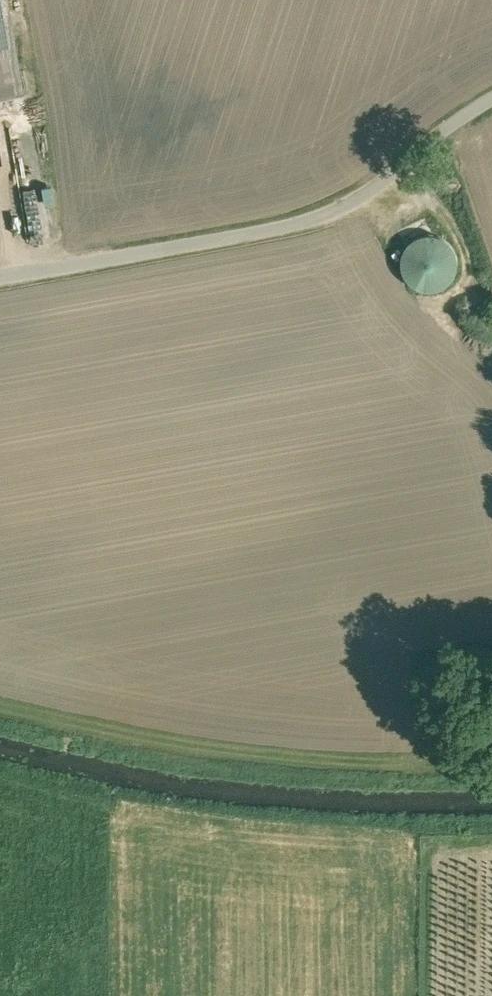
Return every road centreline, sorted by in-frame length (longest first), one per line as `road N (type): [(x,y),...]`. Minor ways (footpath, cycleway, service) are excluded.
road 1 (unclassified): [(491,99),(372,191),(314,223),(0,280)]

